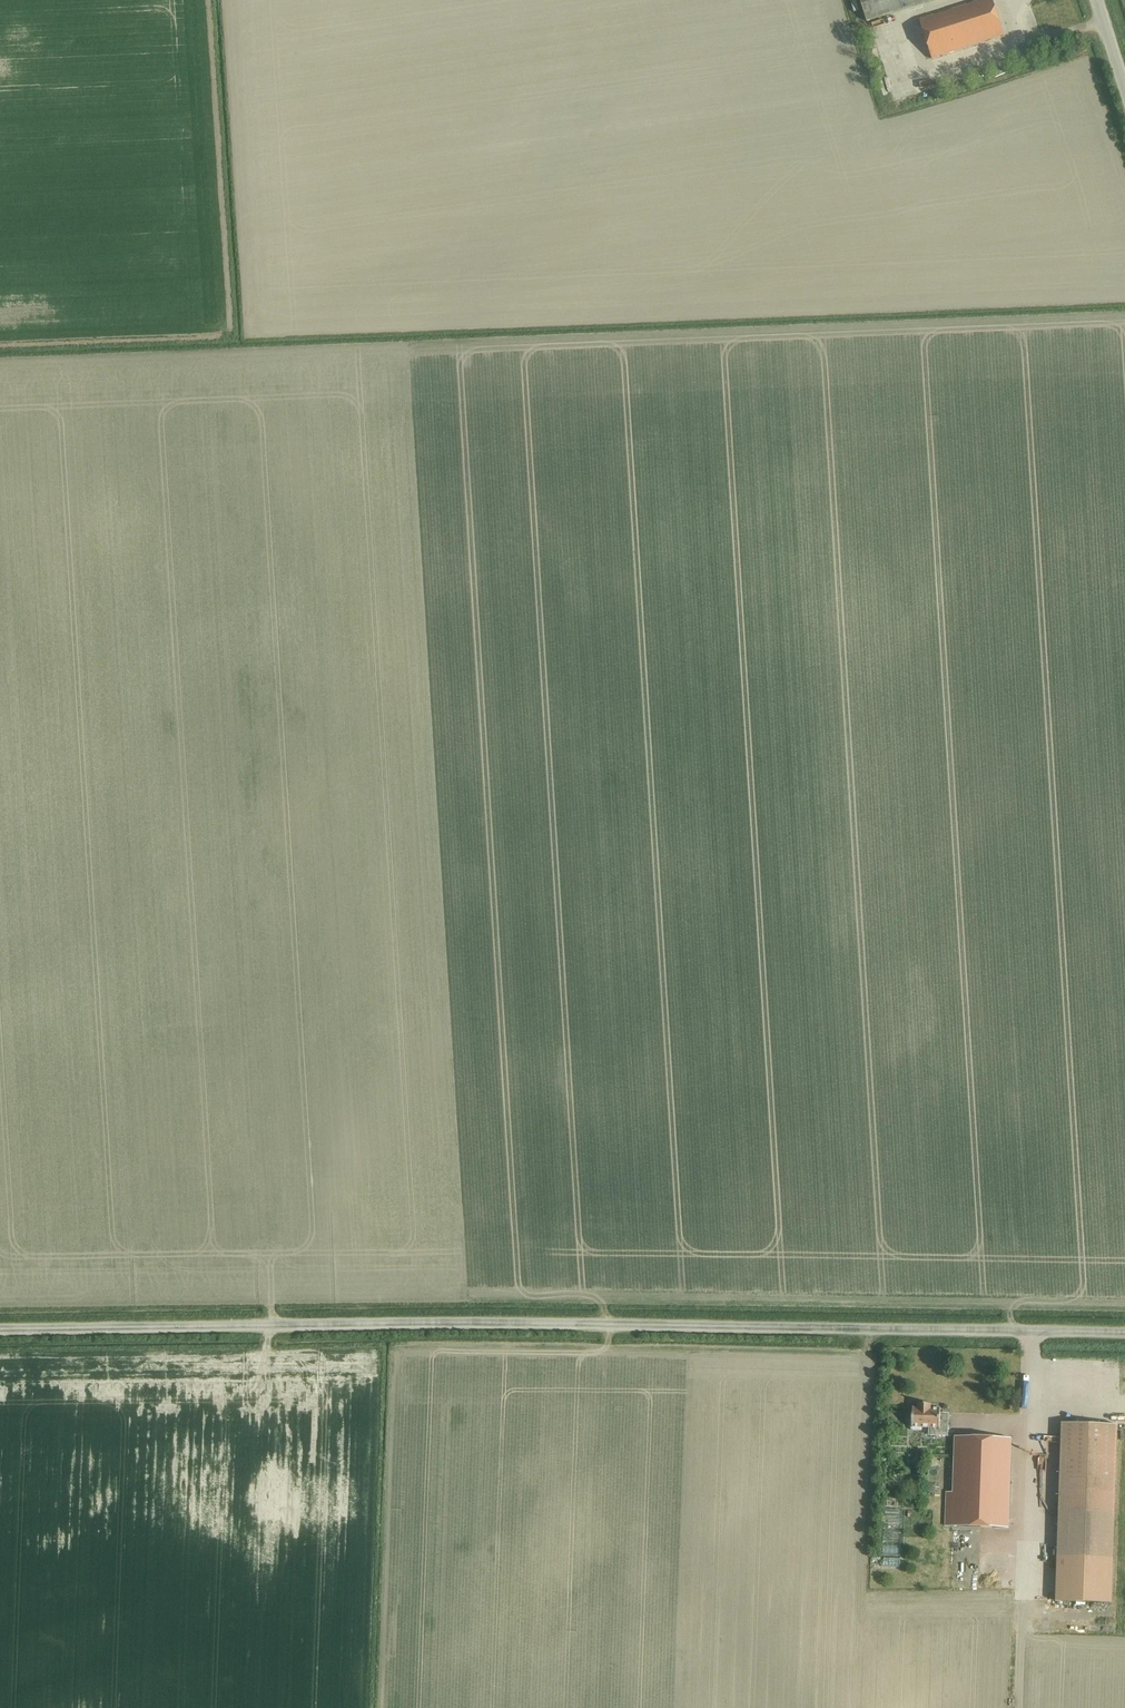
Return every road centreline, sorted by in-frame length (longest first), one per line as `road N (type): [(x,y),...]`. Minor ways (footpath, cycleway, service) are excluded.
road 1 (tertiary): [(0,1323),(371,1315),(1124,1328)]

